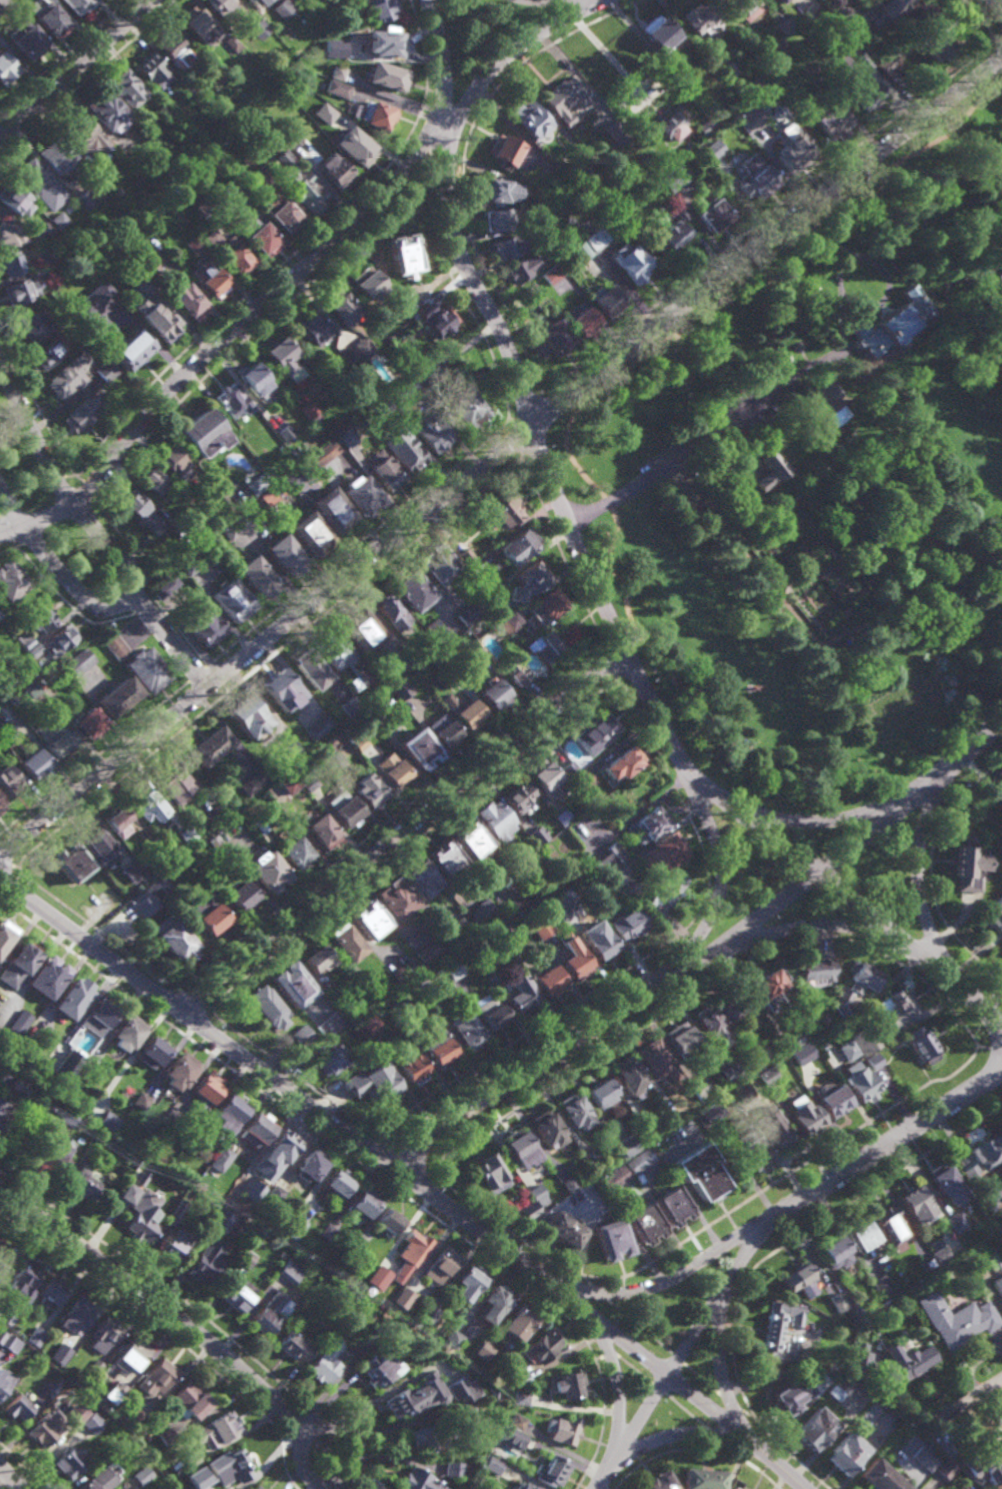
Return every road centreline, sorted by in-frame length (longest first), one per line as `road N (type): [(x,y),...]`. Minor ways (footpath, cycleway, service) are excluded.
road 1 (residential): [(429,0),(441,45),(446,184),(459,253),(510,356),(581,555),(685,766),(955,977),(1001,1027)]
road 2 (tertiary): [(0,879),(556,1286),(804,1488)]
road 3 (residential): [(599,0),(507,54),(376,204),(168,390),(81,500),(0,535)]
road 4 (residential): [(1001,724),(818,875),(388,1164)]
road 5 (residential): [(533,426),(0,854)]
road 6 (residential): [(1001,59),(533,426)]
road 7 (residential): [(1001,1069),(761,1229),(599,1488)]
road 8 (residential): [(627,654),(180,1010)]
road 9 (residential): [(0,1191),(144,1290),(308,1433)]
road 10 (residential): [(668,978),(751,941),(822,926),(867,934),(955,977)]
road 11 (residential): [(145,610),(141,576),(73,505),(0,368)]
road 12 (residential): [(757,1447),(731,1405),(719,1345),(724,1303),(761,1229)]
road 13 (residential): [(940,779),(876,810),(828,820),(780,818),(717,794)]
road 14 (residential): [(685,766),(708,820),(722,888),(668,978)]
road 15 (residential): [(761,1229),(640,1290),(556,1286)]
road 16 (residential): [(955,977),(929,921),(920,877),(940,779)]
road 17 (residential): [(150,0),(0,137)]
road 18 (residential): [(0,489),(21,528),(82,596),(101,608),(145,610)]
road 19 (residential): [(556,1286),(598,1337),(617,1377),(617,1456)]
road 20 (residential): [(358,1443),(345,1428),(316,1427),(302,1441),(300,1461),(319,1483),(338,1484),(359,1463),(358,1443)]
road 21 (residential): [(617,1456),(693,1434),(757,1447)]

